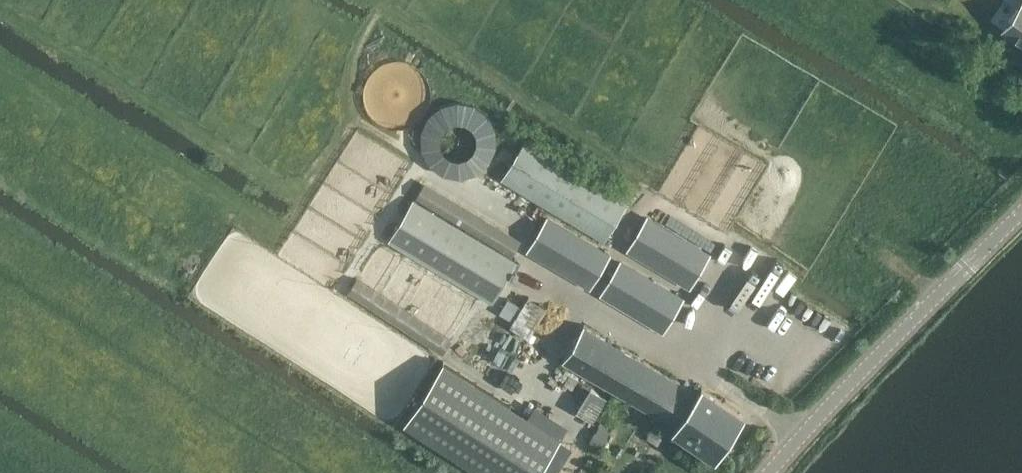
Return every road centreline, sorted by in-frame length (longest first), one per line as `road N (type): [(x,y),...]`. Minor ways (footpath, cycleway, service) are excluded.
road 1 (tertiary): [(775,472),(1021,218)]

